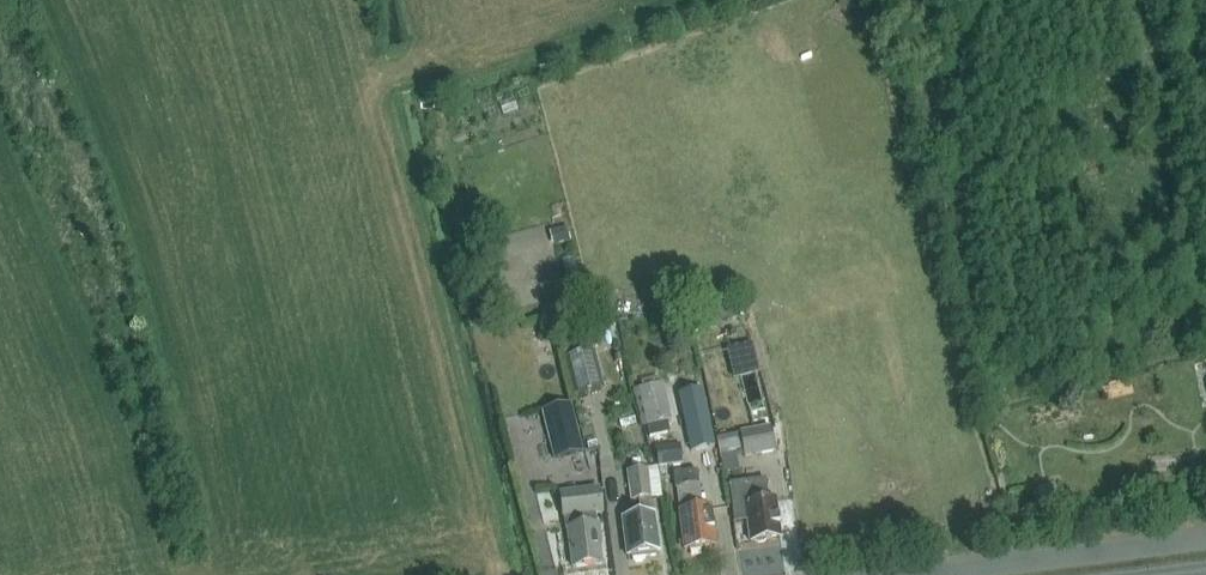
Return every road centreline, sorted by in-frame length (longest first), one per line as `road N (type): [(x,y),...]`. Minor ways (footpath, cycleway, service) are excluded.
road 1 (unclassified): [(914,574),(1205,538)]

